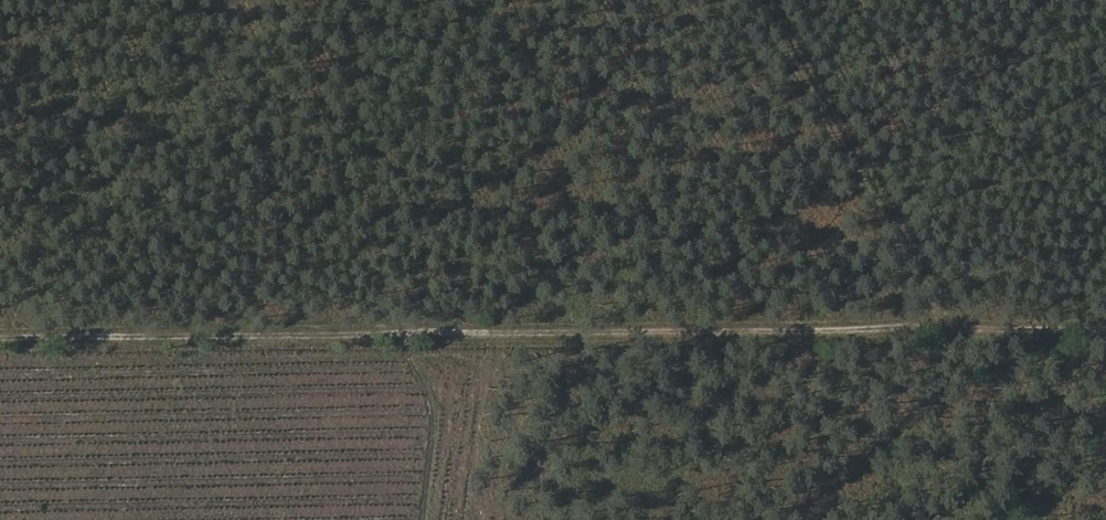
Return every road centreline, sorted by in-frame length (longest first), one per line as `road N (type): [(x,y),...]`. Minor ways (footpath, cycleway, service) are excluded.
road 1 (track): [(1105,329),(0,339)]
road 2 (track): [(769,0),(963,330)]
road 3 (track): [(923,519),(1077,329)]
road 4 (track): [(426,519),(416,335)]

